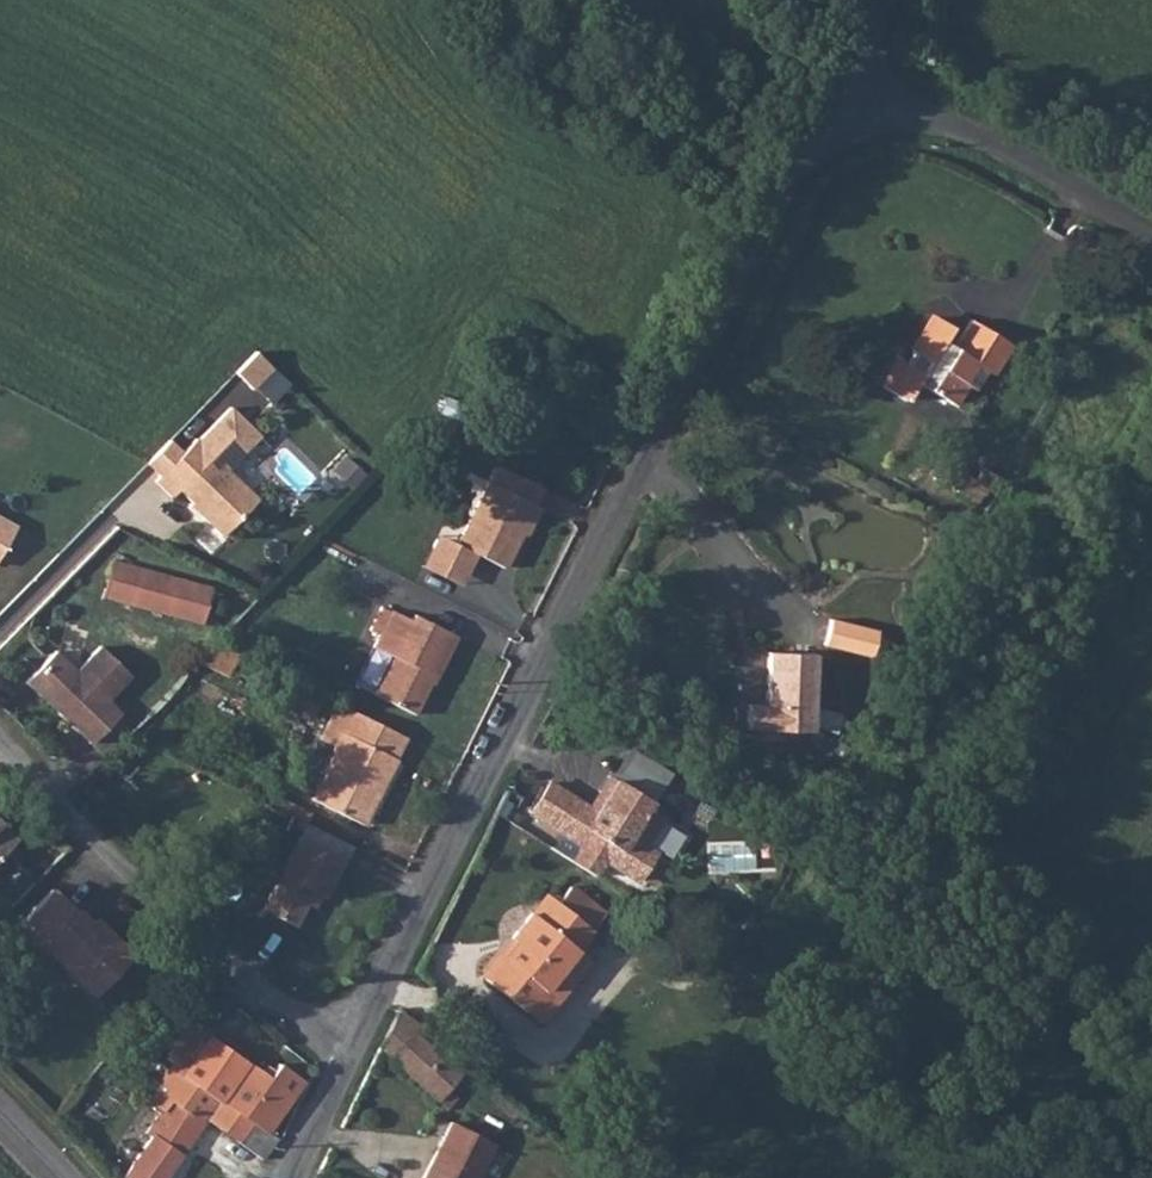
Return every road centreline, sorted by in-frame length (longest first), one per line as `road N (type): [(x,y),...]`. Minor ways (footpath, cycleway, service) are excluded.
road 1 (unclassified): [(344,1058),(835,84)]
road 2 (residential): [(344,1058),(0,741)]
road 3 (unclassified): [(835,84),(956,125),(1151,237)]
road 4 (unclassified): [(287,1177),(344,1058)]

